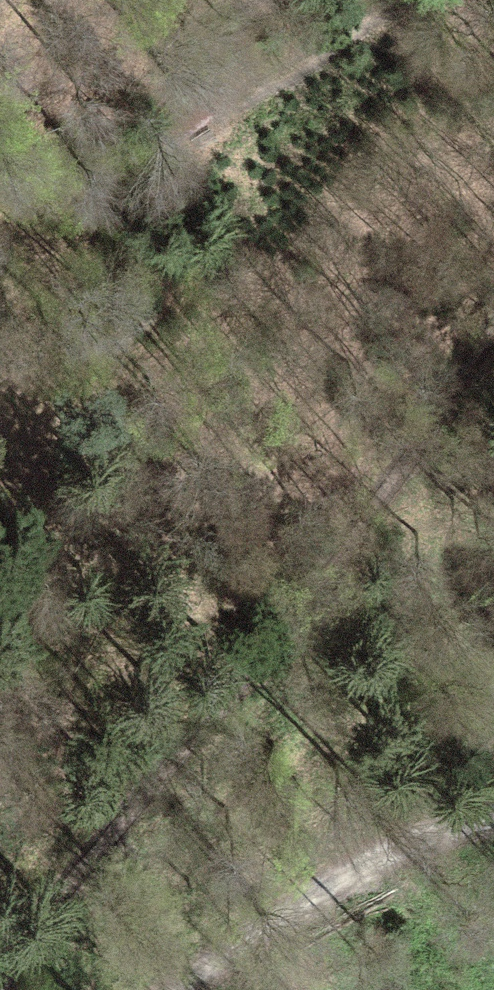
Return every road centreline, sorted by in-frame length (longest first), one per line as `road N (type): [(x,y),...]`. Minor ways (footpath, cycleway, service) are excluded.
road 1 (track): [(3,989),(27,933),(229,696),(493,334)]
road 2 (track): [(174,989),(370,862),(493,825)]
road 3 (track): [(392,0),(273,74)]

